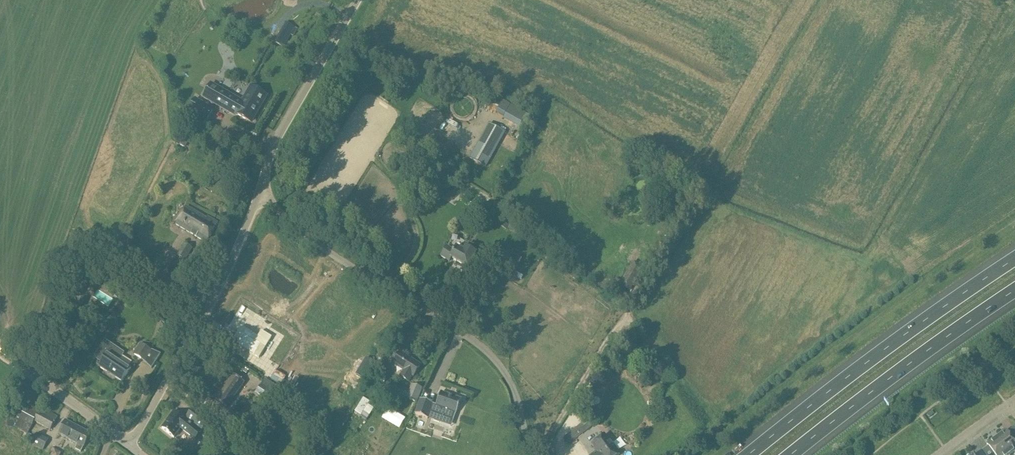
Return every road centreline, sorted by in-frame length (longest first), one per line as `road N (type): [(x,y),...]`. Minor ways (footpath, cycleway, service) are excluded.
road 1 (unclassified): [(523,454),(510,384),(472,336),(297,227),(262,196)]
road 2 (motorway): [(1014,261),(750,454)]
road 3 (unclassified): [(124,444),(262,196)]
road 4 (motorway): [(791,454),(1014,292)]
road 5 (unclassified): [(262,196),(305,95),(360,0)]
road 6 (unclassified): [(124,444),(0,351)]

